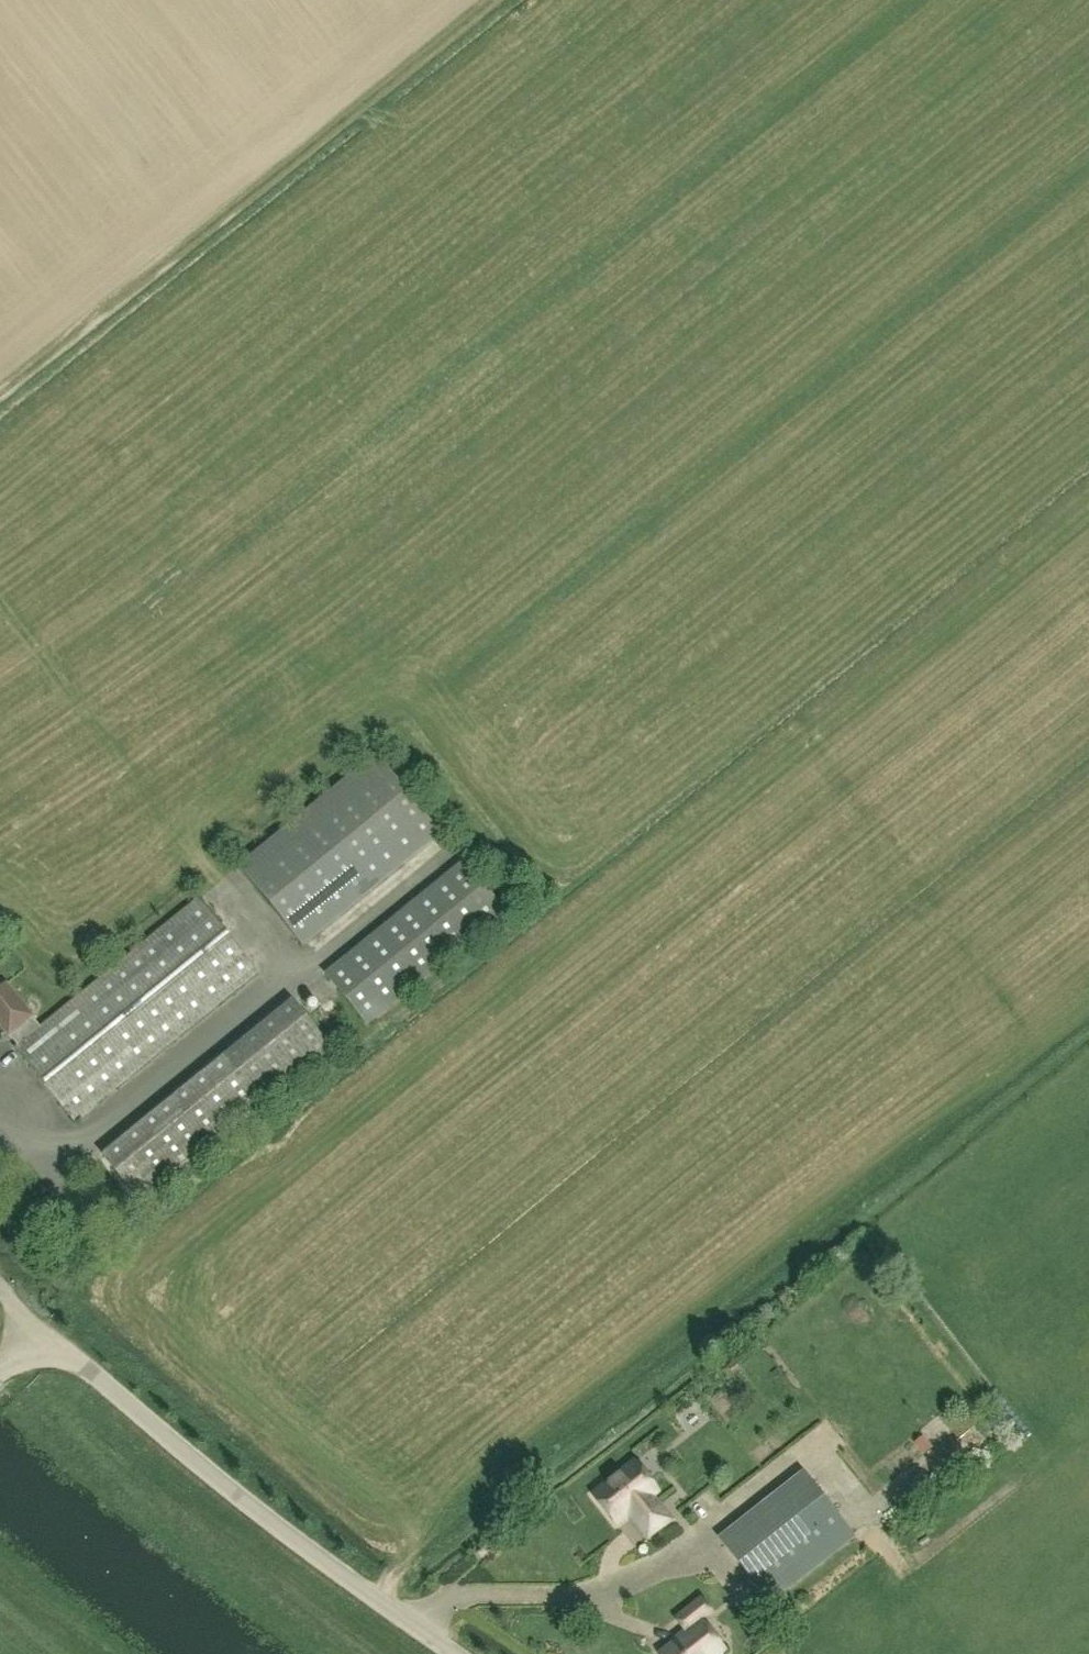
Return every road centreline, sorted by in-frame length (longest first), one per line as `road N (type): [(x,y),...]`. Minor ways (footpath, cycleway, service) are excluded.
road 1 (unclassified): [(455,1653),(268,1523),(41,1327)]

